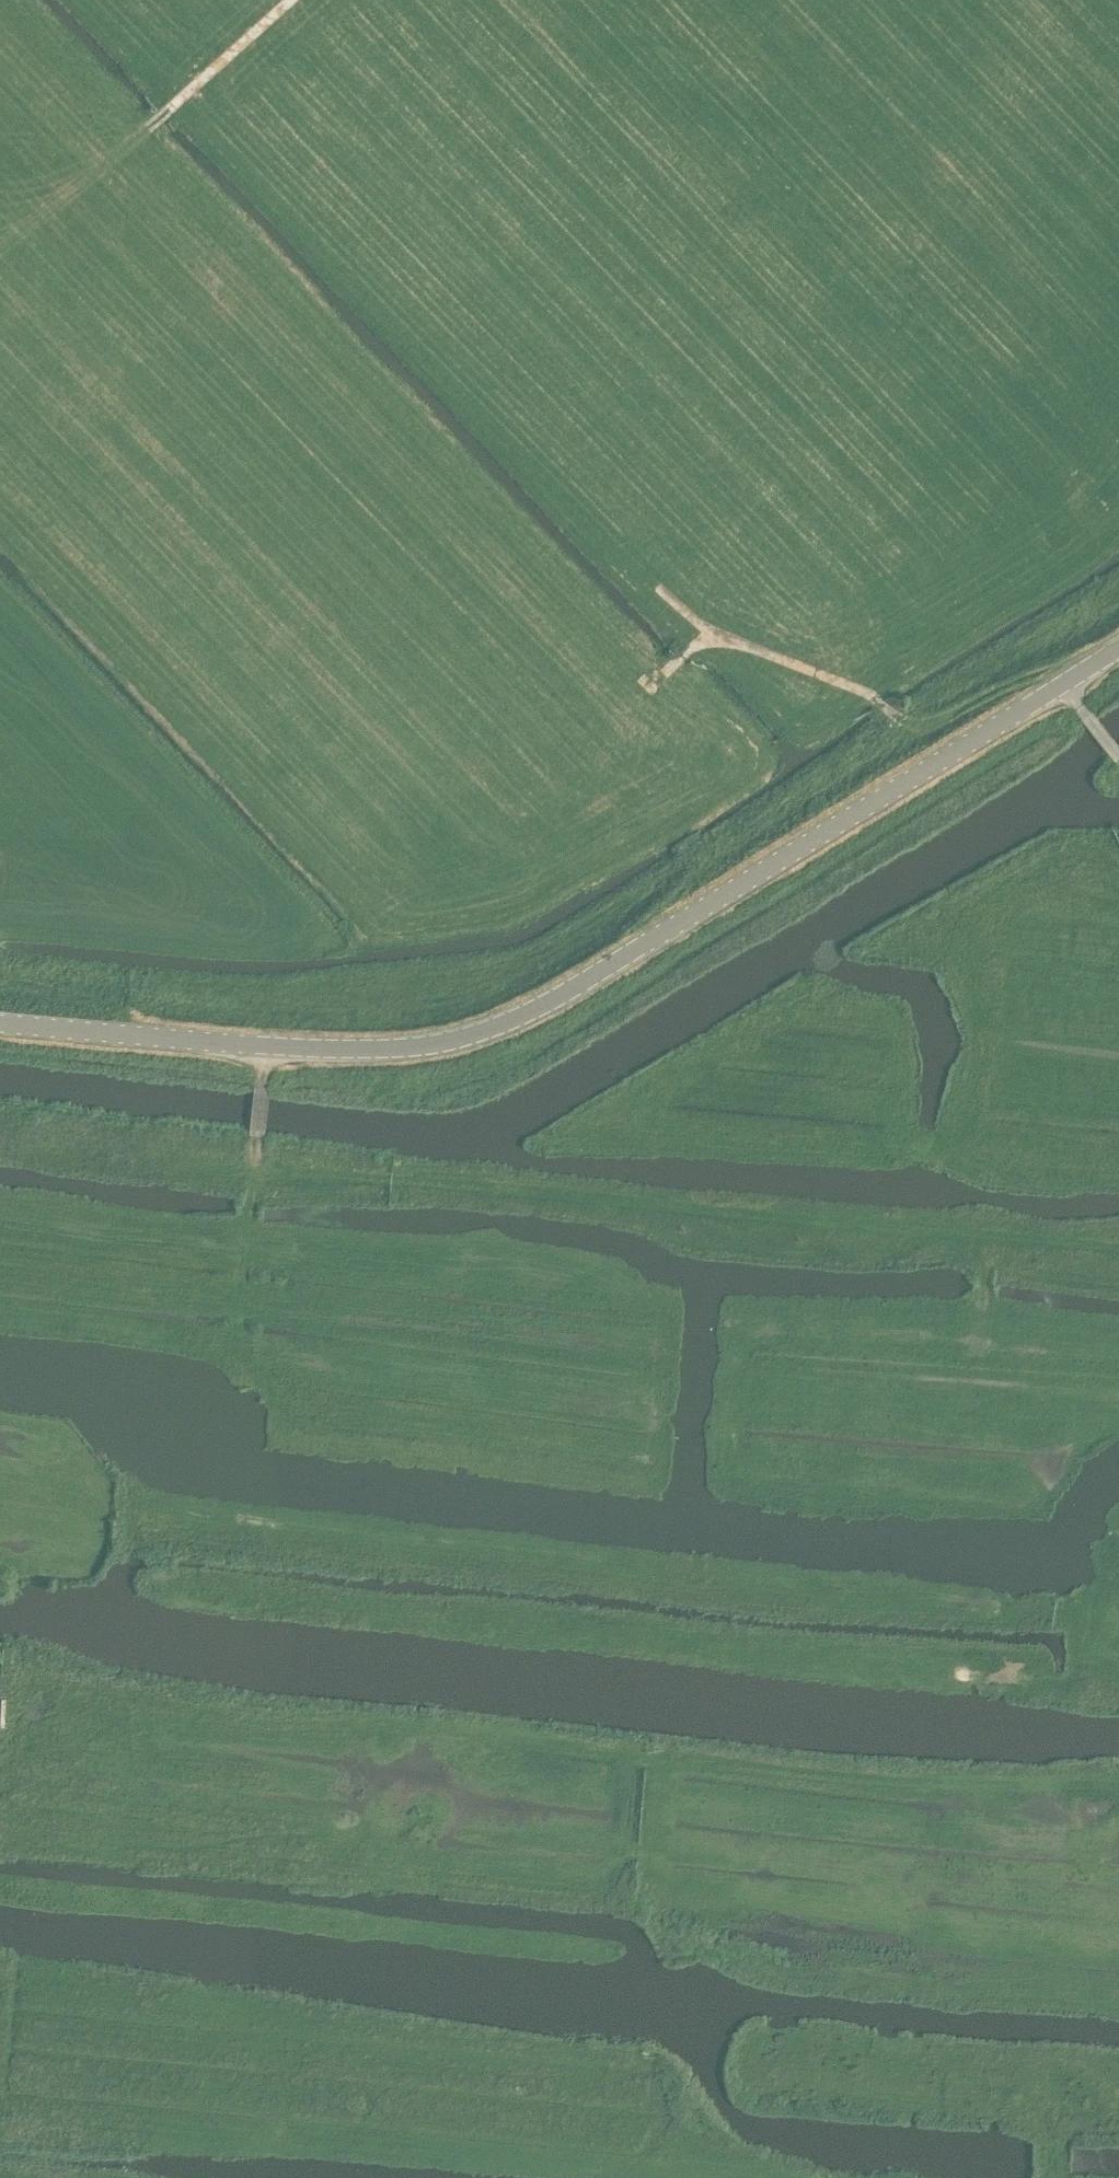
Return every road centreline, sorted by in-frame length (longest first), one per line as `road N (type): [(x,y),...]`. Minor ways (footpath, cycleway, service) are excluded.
road 1 (tertiary): [(0,1023),(410,1047),(460,1037),(639,948),(1118,646)]
road 2 (track): [(430,500),(605,686),(692,852),(709,852),(639,948)]
road 3 (track): [(605,686),(645,685),(711,632),(878,699),(913,729),(1070,664),(1086,671)]
road 4 (track): [(709,852),(913,729)]
road 5 (track): [(136,137),(287,0)]
road 6 (track): [(0,979),(72,992),(128,1016),(140,1037)]

